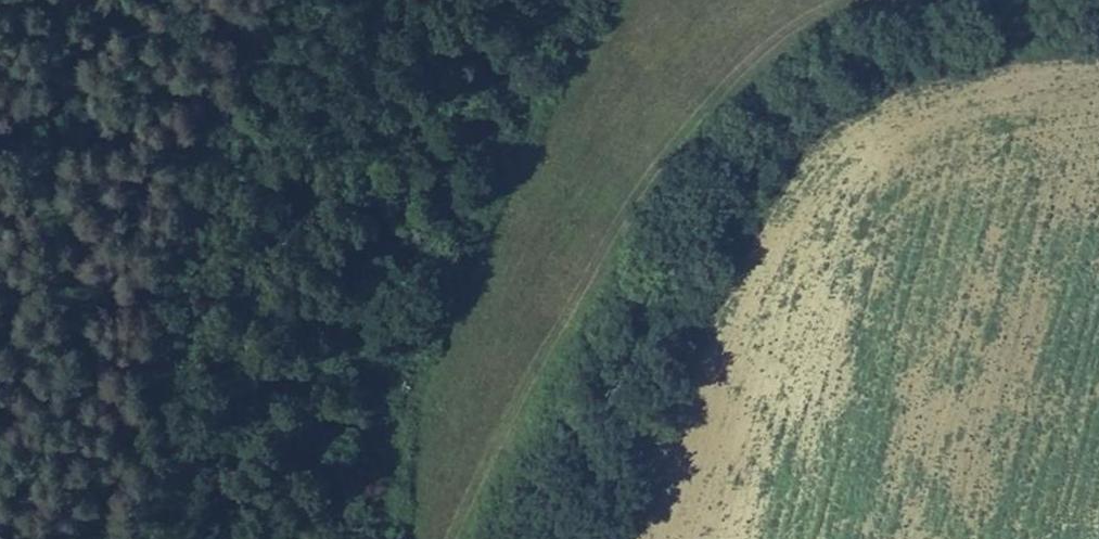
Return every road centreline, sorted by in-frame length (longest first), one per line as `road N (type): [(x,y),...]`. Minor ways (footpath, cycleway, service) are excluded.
road 1 (track): [(1098,44),(839,95),(782,146),(580,538)]

